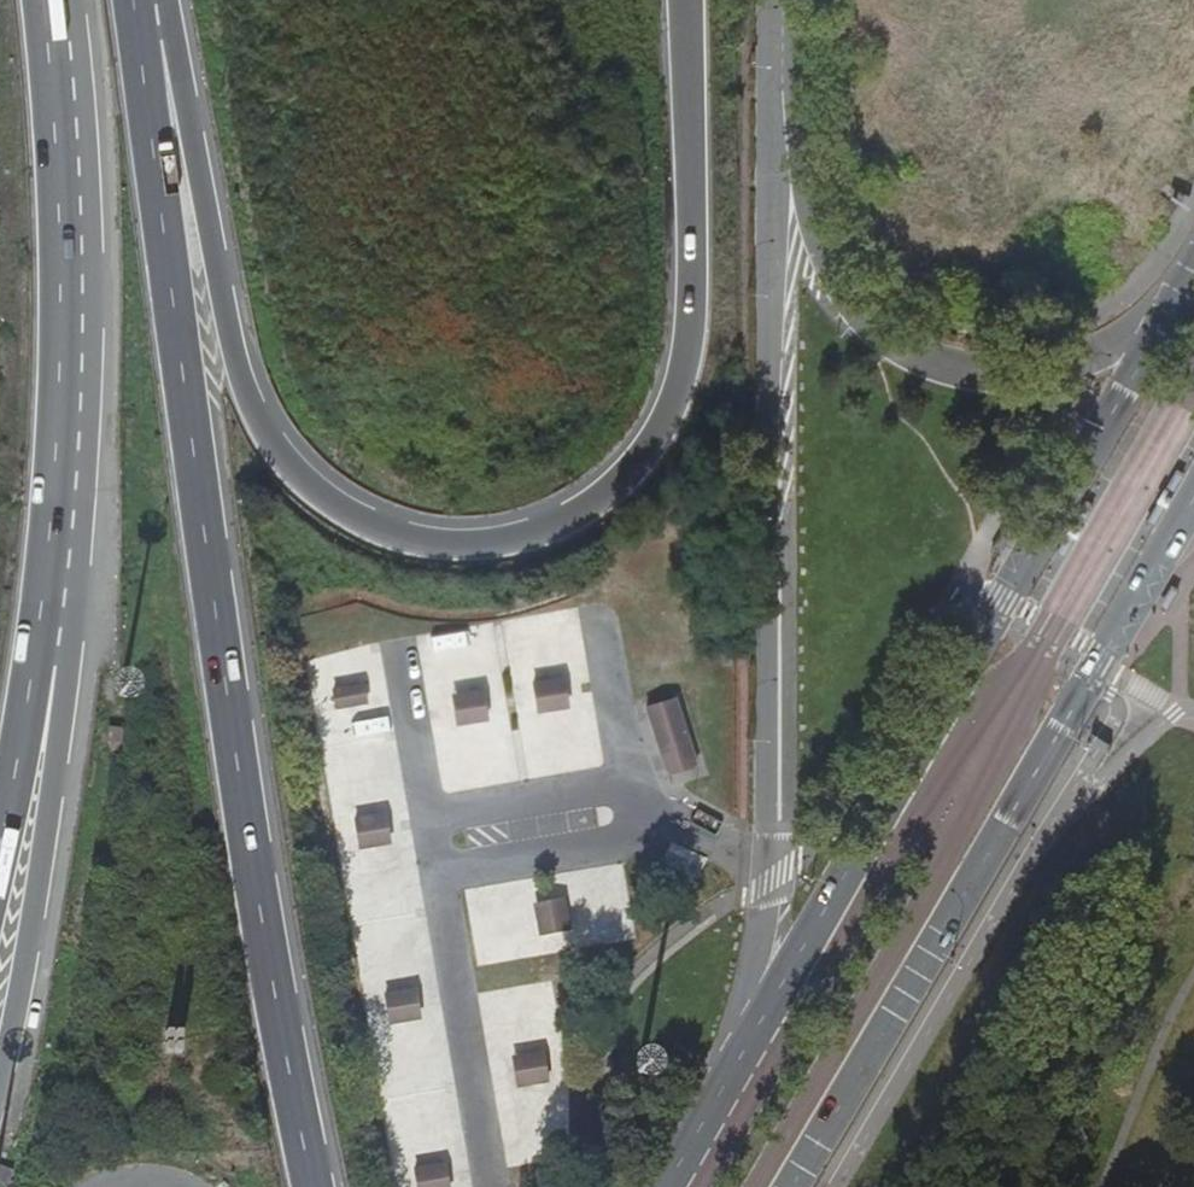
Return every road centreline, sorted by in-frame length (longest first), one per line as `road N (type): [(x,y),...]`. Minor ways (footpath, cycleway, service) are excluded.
road 1 (motorway): [(685,0),(691,322),(665,419),(623,475),(577,510),(498,538),(410,537),(323,500),(270,445),(230,362),(184,104),(137,26)]
road 2 (motorway): [(319,1186),(249,850),(137,26)]
road 3 (unclassified): [(785,142),(769,882),(733,1074)]
road 4 (primary): [(1160,331),(733,1074)]
road 5 (primary): [(792,1186),(1193,497)]
road 6 (motorway): [(47,596),(61,230),(44,0)]
road 7 (unclassified): [(1160,331),(1054,370),(1018,373),(900,351),(846,313),(815,247),(785,142)]
road 8 (motorway): [(0,1082),(71,669),(47,596)]
road 9 (motorway): [(0,844),(47,596)]
road 10 (unclassified): [(784,0),(785,142)]
road 11 (primary): [(733,1074),(667,1186)]

